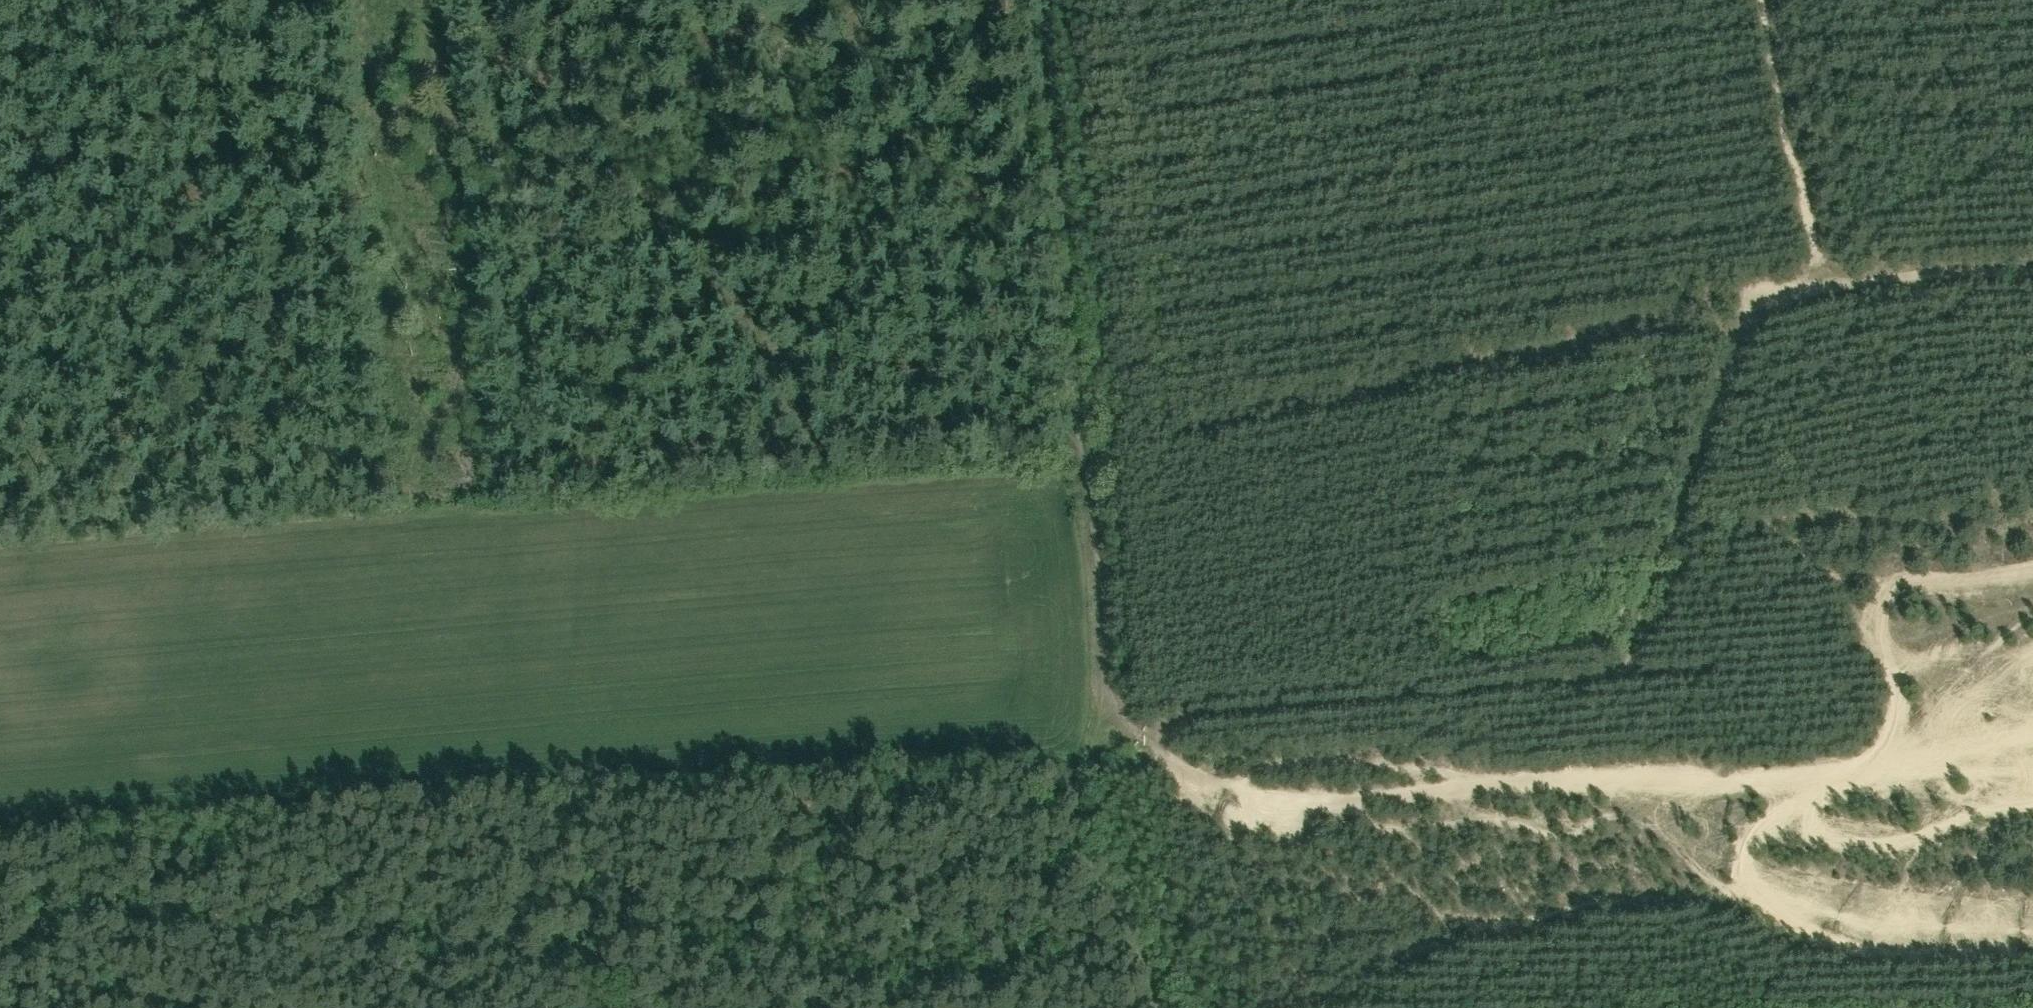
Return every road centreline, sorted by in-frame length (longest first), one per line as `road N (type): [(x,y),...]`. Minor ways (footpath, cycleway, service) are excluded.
road 1 (track): [(2032,261),(1811,284),(1161,428),(1085,460),(1115,690),(1094,743)]
road 2 (track): [(1755,297),(1630,664)]
road 3 (track): [(1765,0),(1807,218),(1811,284)]

